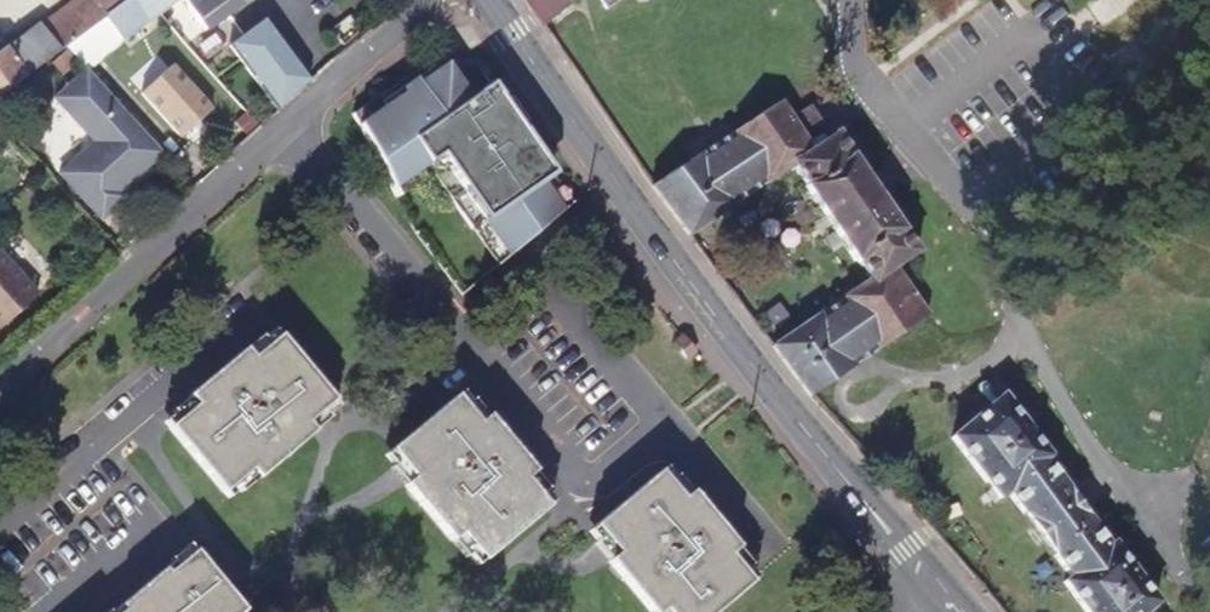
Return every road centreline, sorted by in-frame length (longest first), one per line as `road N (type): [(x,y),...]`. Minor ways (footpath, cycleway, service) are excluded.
road 1 (primary): [(938,591),(694,292),(480,0)]
road 2 (residential): [(431,0),(0,386)]

